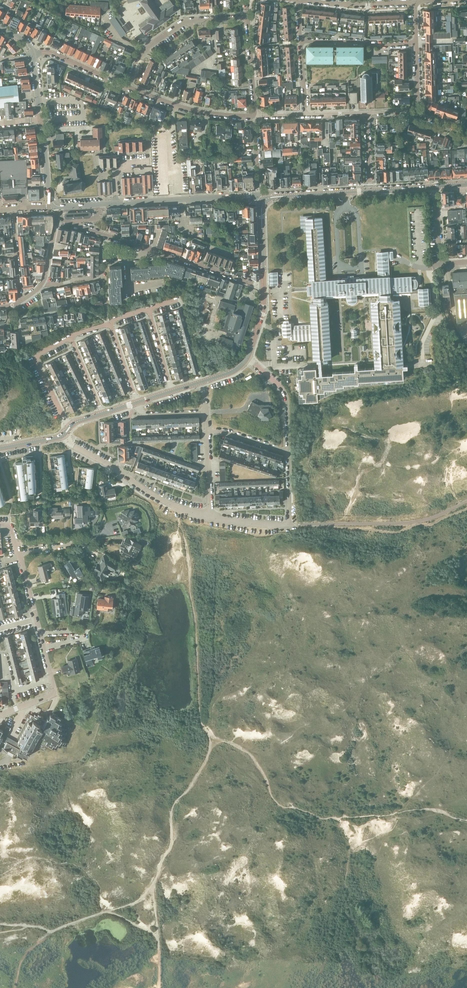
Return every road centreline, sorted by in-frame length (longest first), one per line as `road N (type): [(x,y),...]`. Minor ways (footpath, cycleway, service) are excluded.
road 1 (residential): [(210,516),(165,502),(63,436)]
road 2 (residential): [(117,203),(262,197)]
road 3 (residential): [(256,116),(176,106),(128,87)]
road 4 (residential): [(15,544),(82,542),(18,554)]
road 5 (residential): [(71,338),(35,358),(71,428)]

